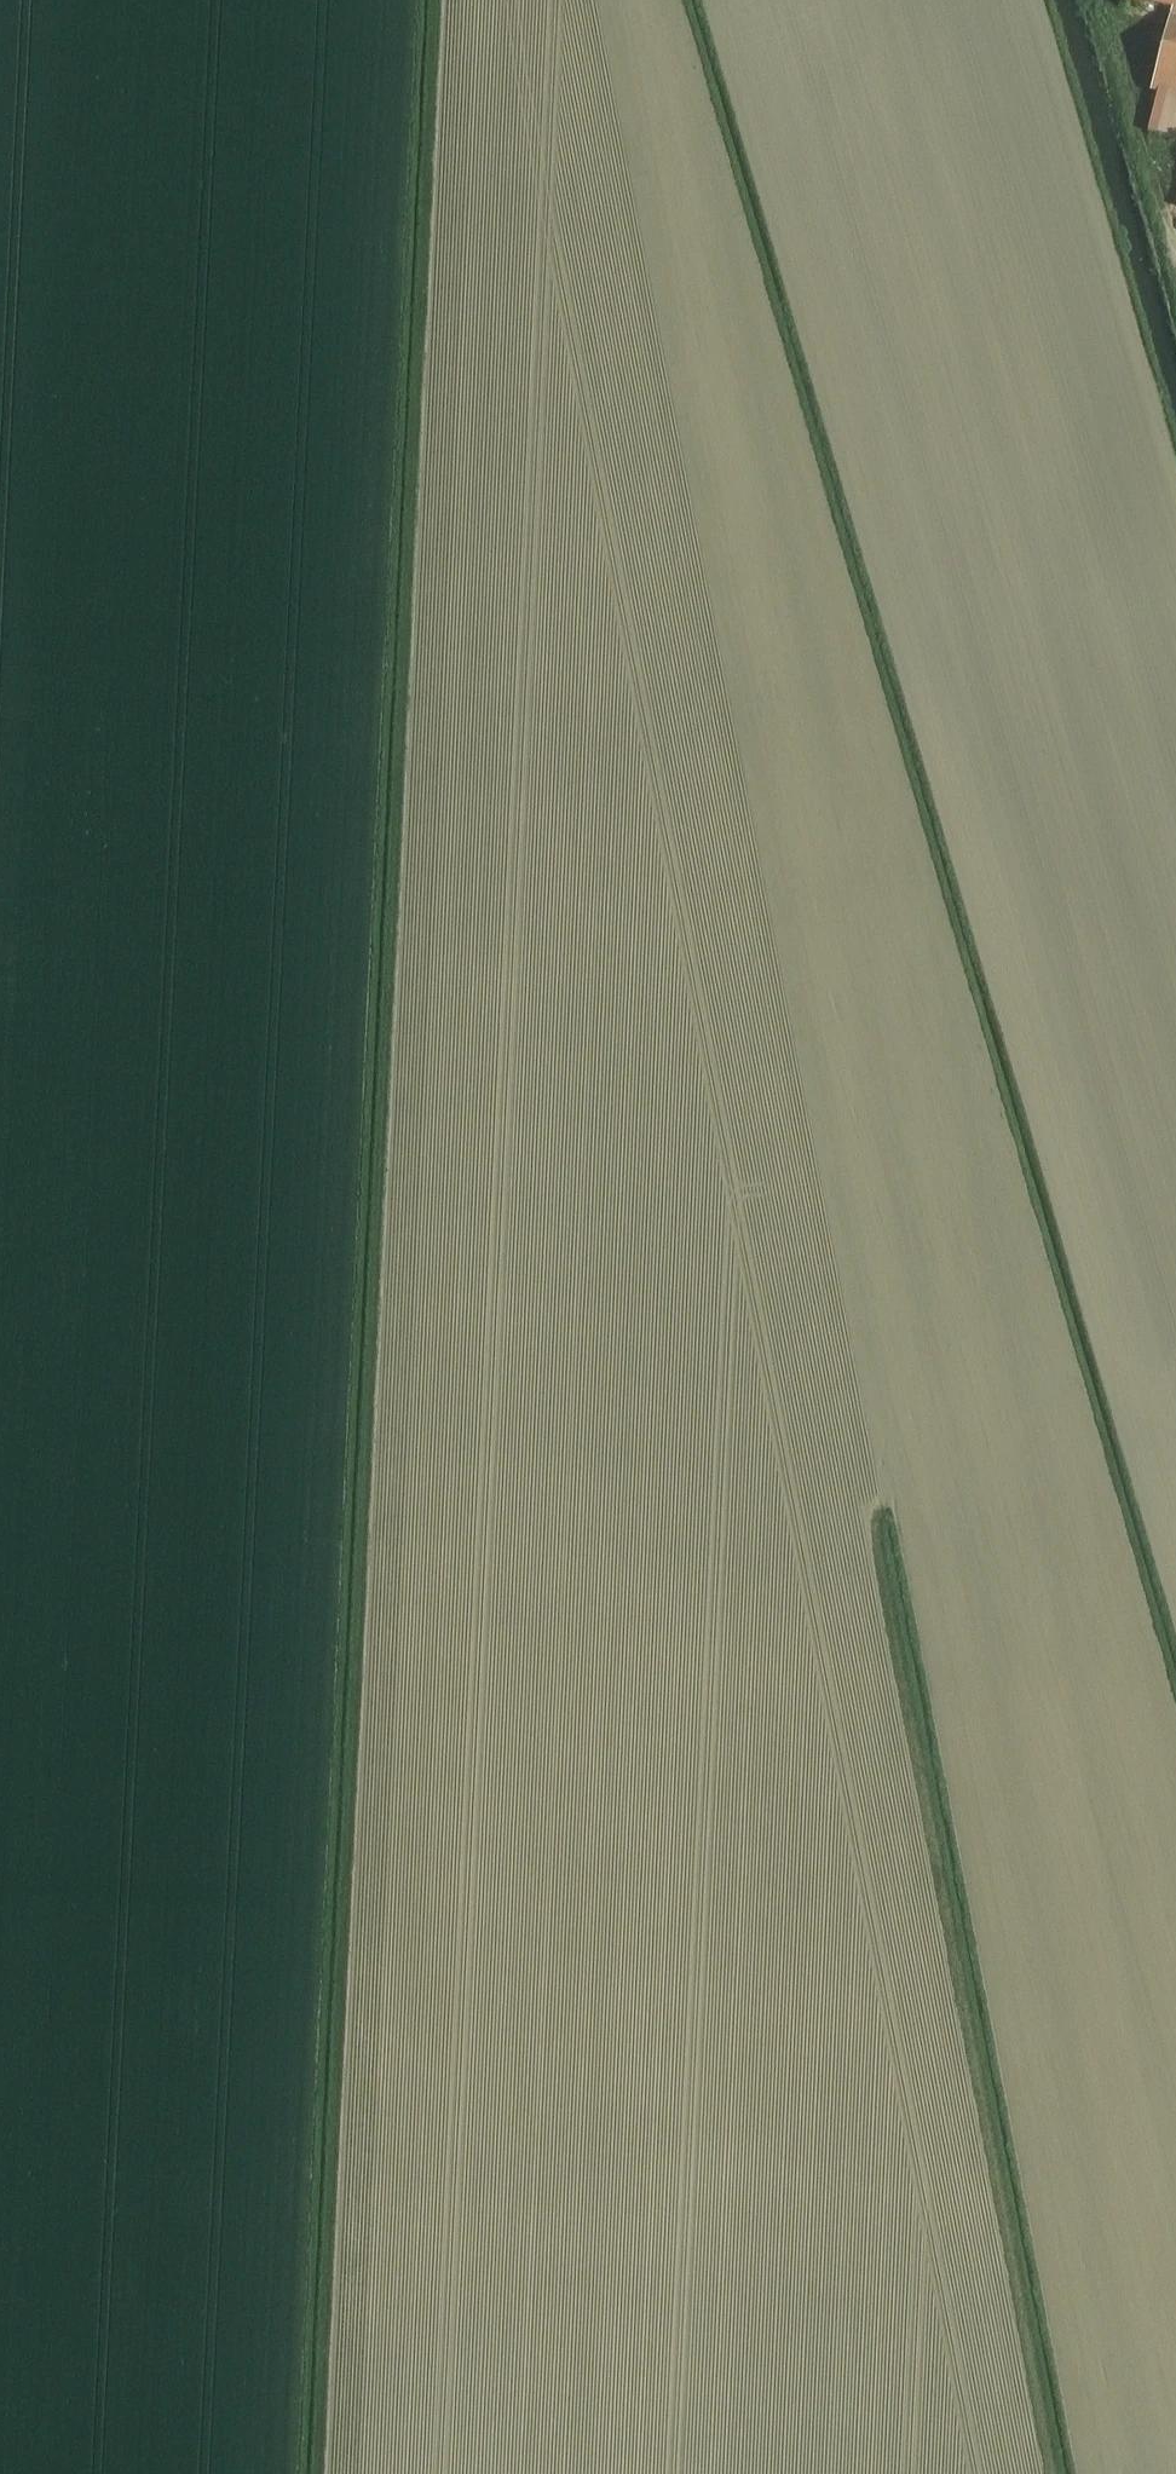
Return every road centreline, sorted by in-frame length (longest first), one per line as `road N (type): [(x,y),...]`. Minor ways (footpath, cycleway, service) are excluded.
road 1 (track): [(436,0),(319,2473)]
road 2 (track): [(1054,2473),(872,1501)]

